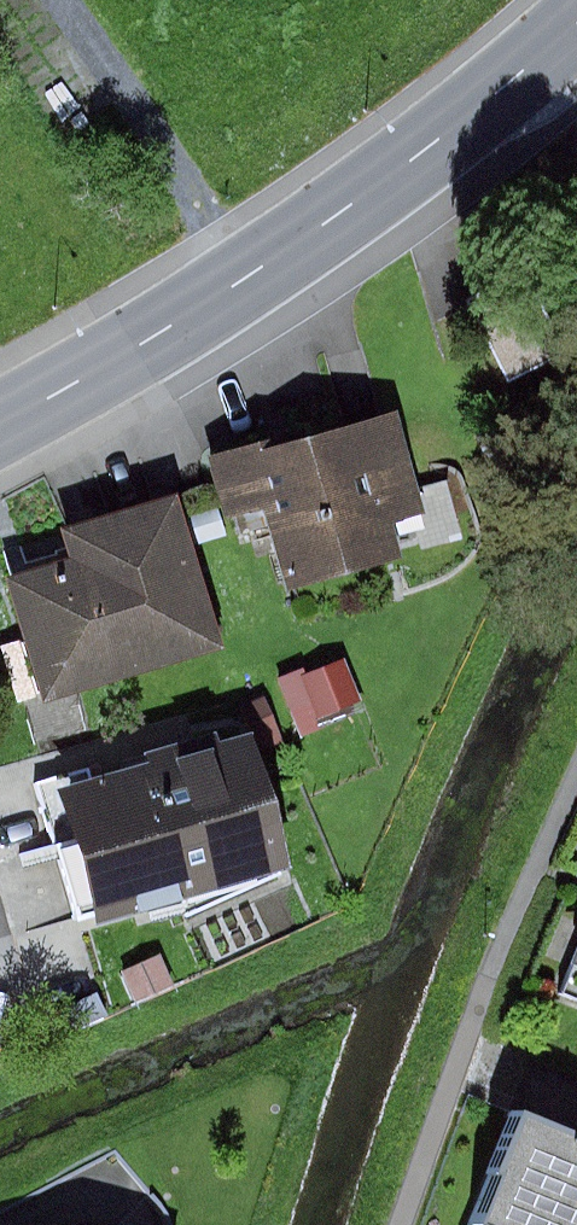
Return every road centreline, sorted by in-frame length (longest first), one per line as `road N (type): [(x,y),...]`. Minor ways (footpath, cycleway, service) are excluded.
road 1 (primary): [(576,41),(357,210),(0,425)]
road 2 (track): [(78,0),(265,270)]

